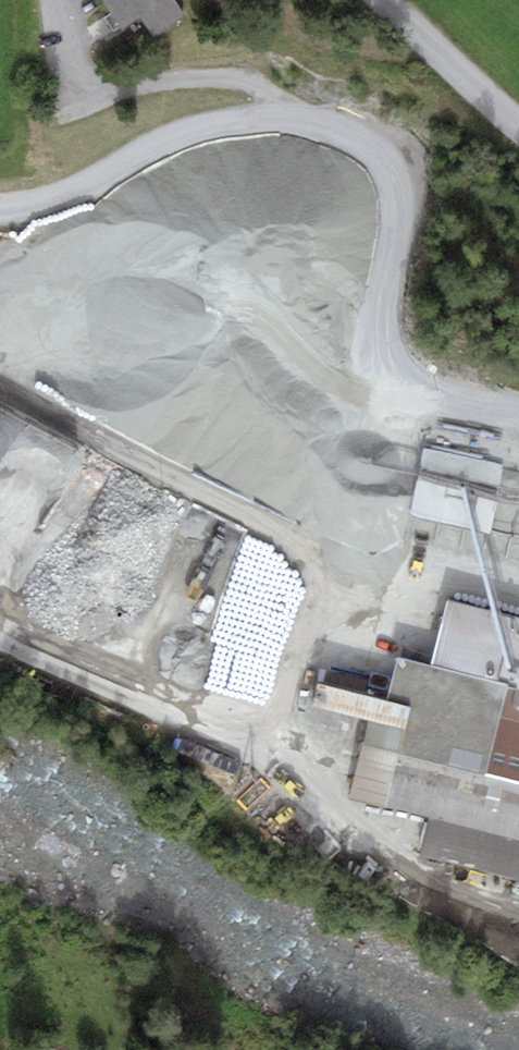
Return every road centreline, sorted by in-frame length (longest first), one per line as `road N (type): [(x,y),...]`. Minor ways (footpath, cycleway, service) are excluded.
road 1 (residential): [(518,415),(414,397),(391,376),(381,344),(403,185),(379,148),(341,127),(290,119),(196,128),(68,194),(0,209)]
road 2 (residential): [(386,0),(518,123)]

